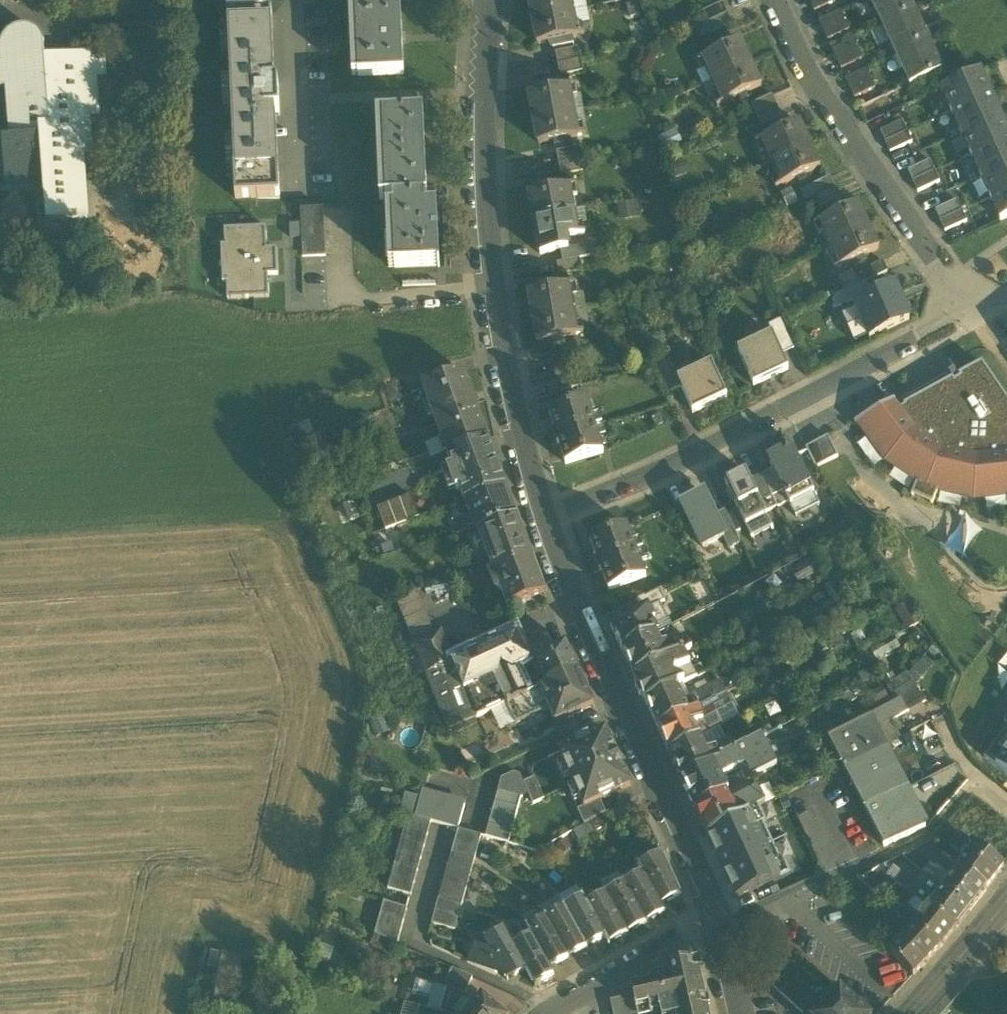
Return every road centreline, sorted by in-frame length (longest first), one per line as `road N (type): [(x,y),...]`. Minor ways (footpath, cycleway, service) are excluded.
road 1 (residential): [(491,0),(486,90),(494,286),(546,518)]
road 2 (residential): [(546,518),(692,851),(715,925)]
road 3 (residential): [(918,335),(690,456),(546,518)]
road 4 (residential): [(775,0),(802,62),(935,260)]
road 5 (residential): [(540,1013),(715,925)]
road 6 (secondary): [(908,1013),(1006,899)]

